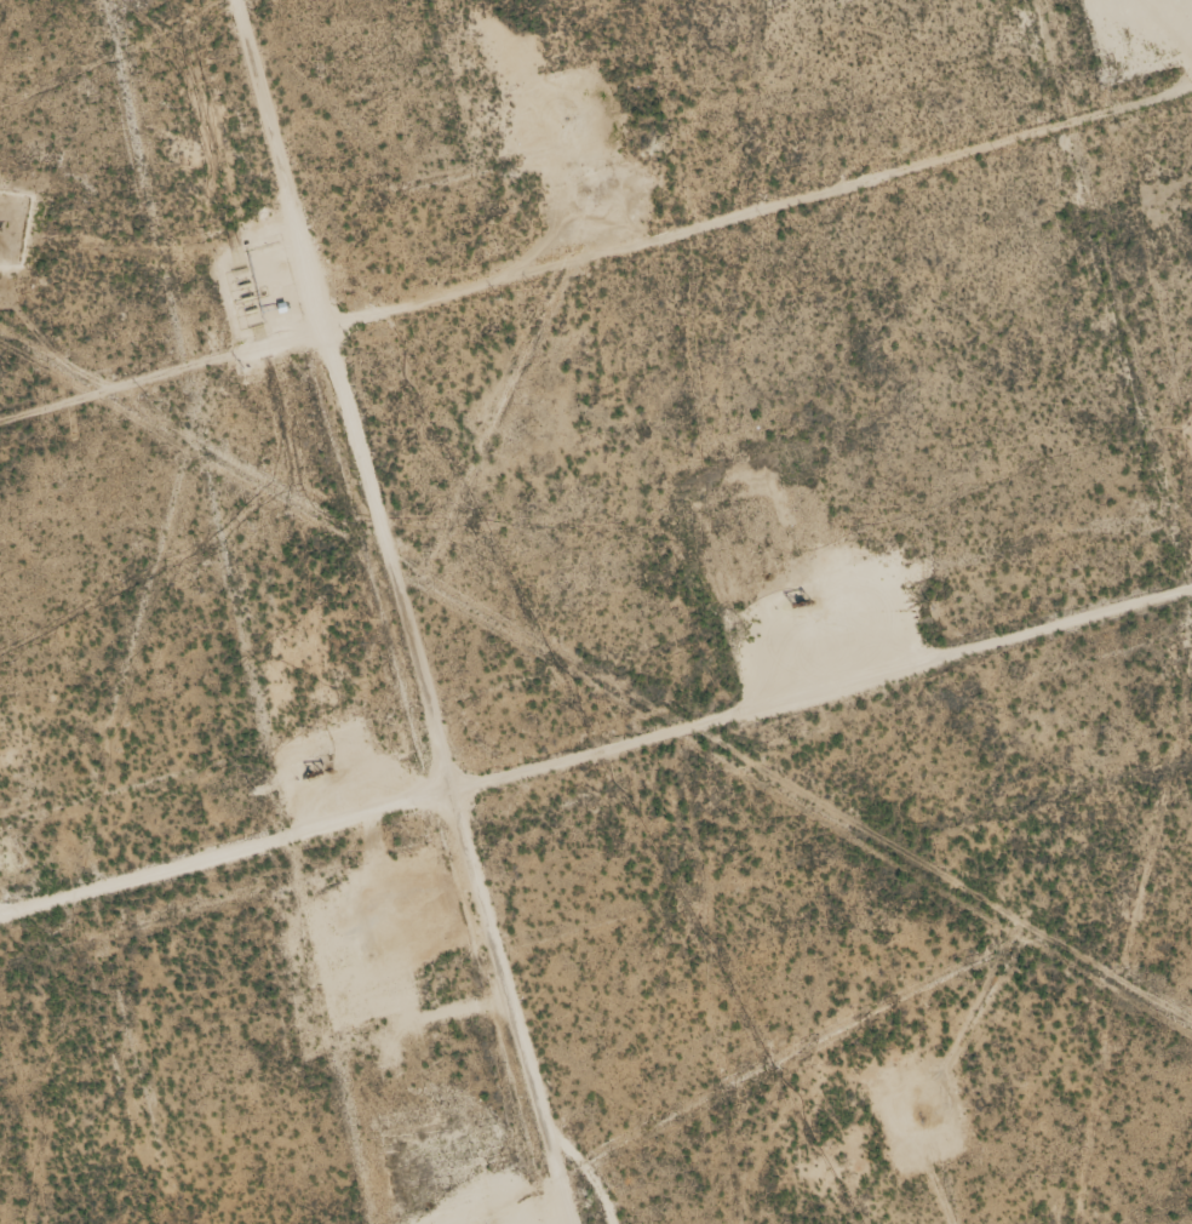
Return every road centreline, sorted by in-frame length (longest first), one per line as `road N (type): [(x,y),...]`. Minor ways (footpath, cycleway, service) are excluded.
road 1 (track): [(172,0),(502,1223)]
road 2 (track): [(0,974),(1191,636)]

